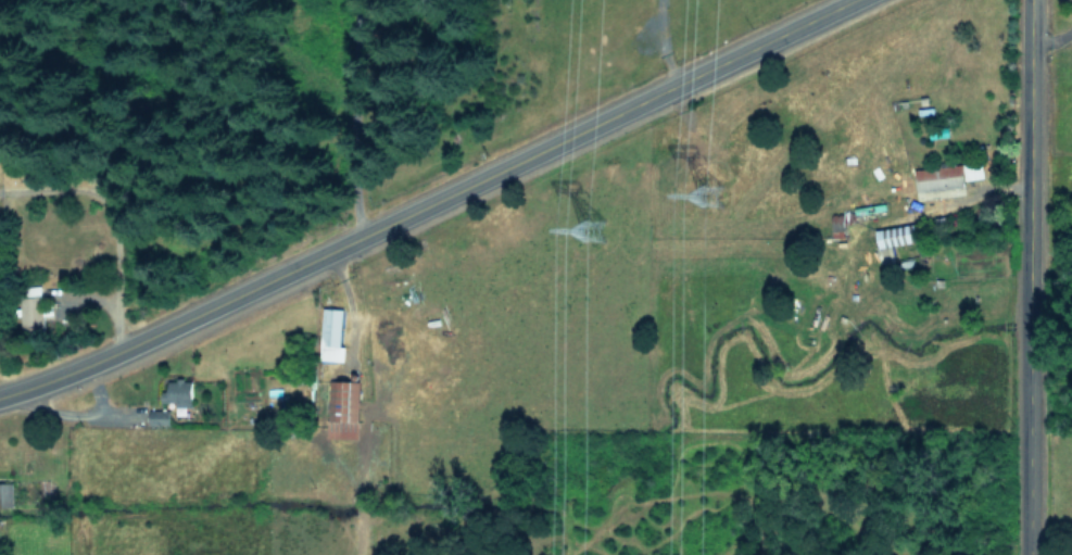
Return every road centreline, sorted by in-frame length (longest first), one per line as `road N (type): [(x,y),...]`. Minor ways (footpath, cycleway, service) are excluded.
road 1 (tertiary): [(852,0),(85,364),(0,394)]
road 2 (residential): [(1023,554),(1027,0)]

